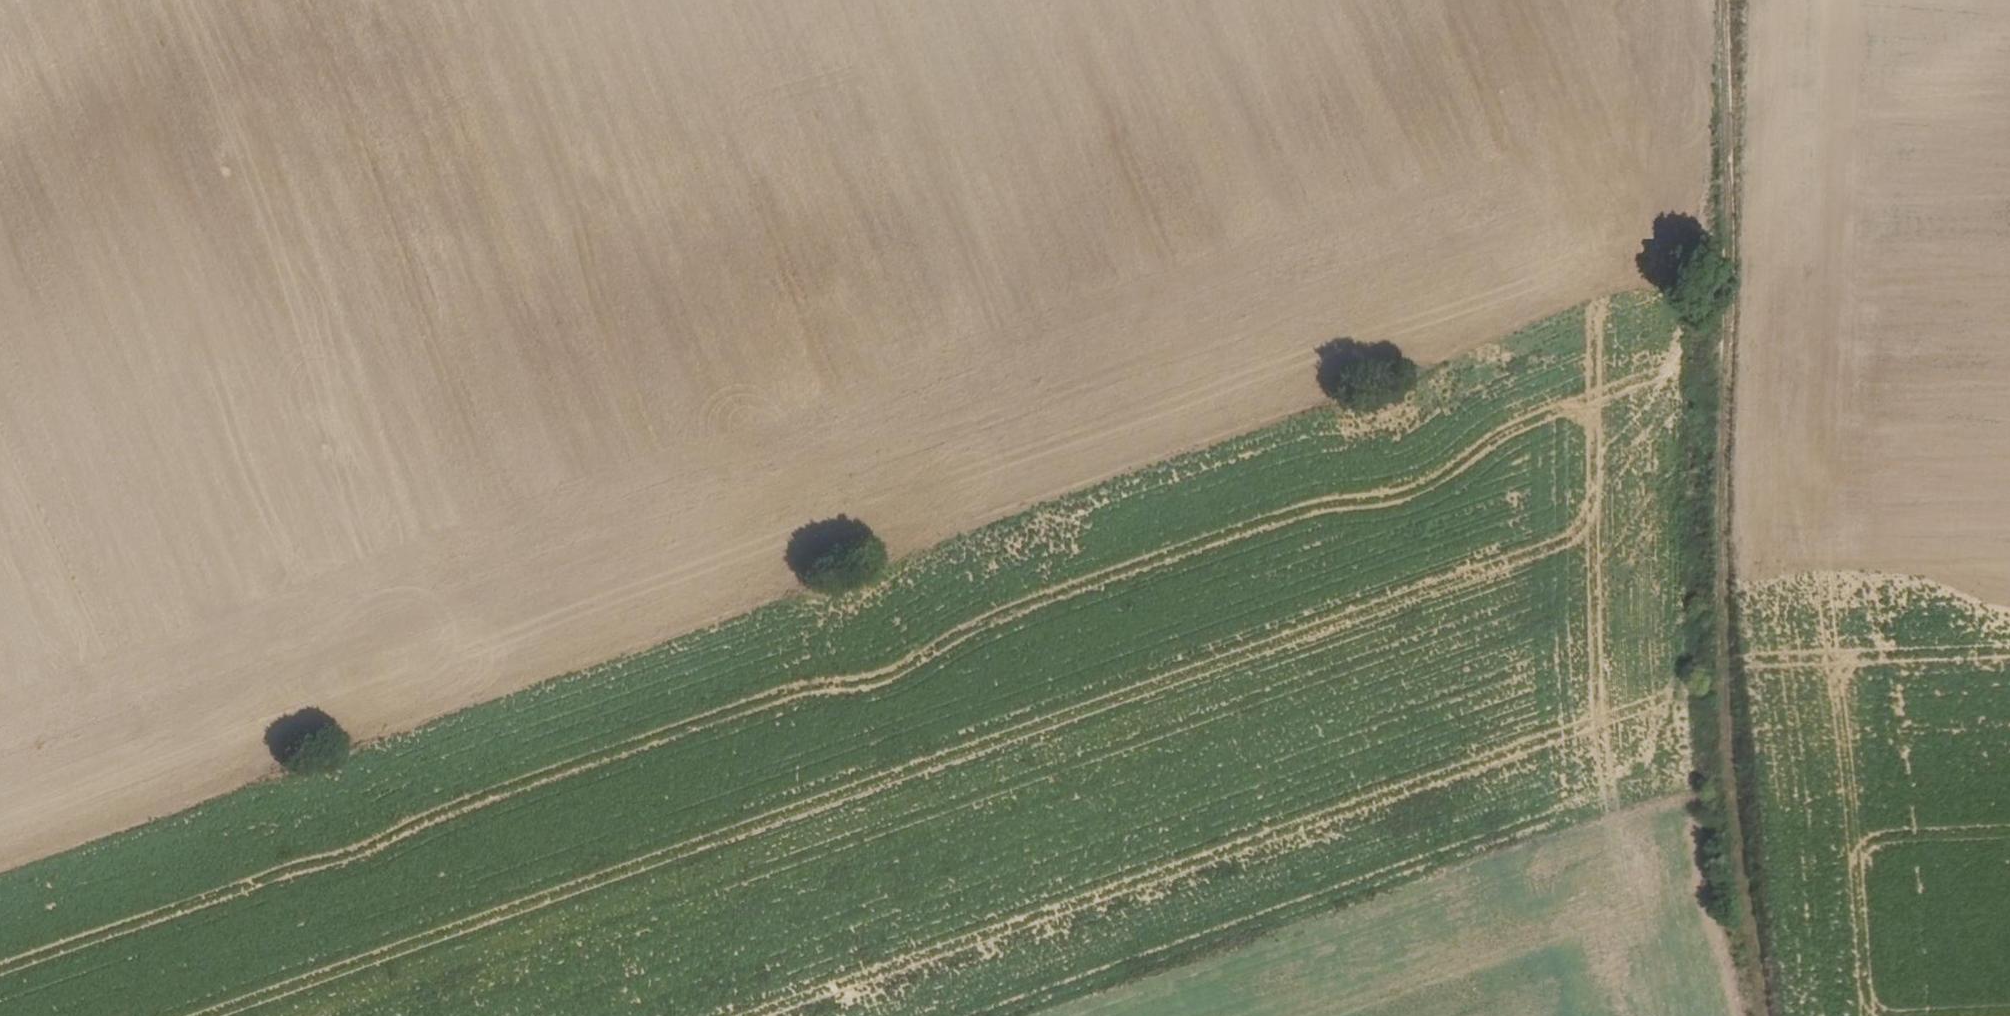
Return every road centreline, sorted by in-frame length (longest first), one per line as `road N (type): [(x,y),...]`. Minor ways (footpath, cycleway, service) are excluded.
road 1 (track): [(1764,1015),(1736,825),(1725,574),(1740,277),(1736,0)]

